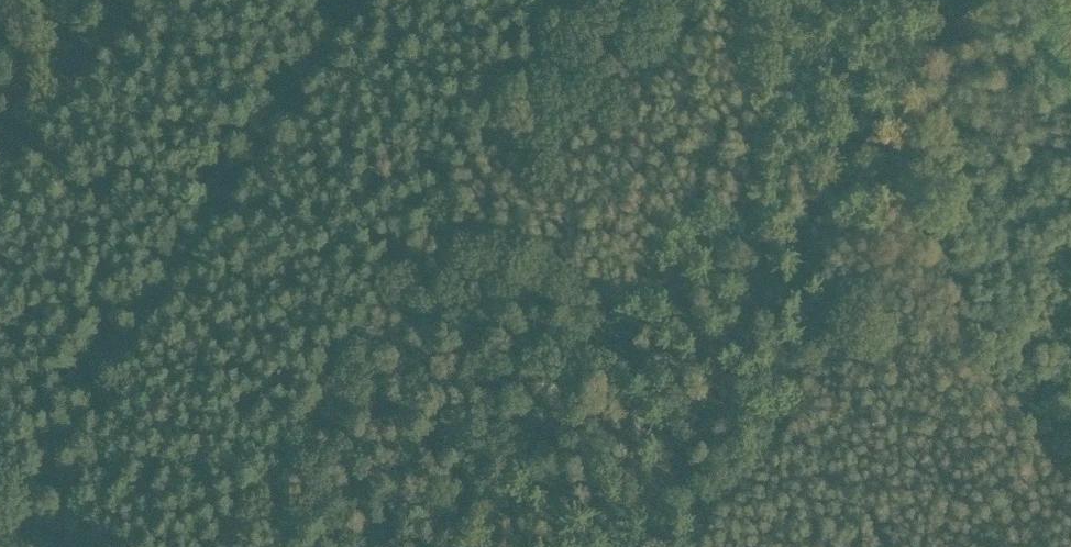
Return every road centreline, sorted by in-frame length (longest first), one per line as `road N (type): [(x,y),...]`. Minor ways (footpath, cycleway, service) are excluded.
road 1 (track): [(475,546),(830,0)]

